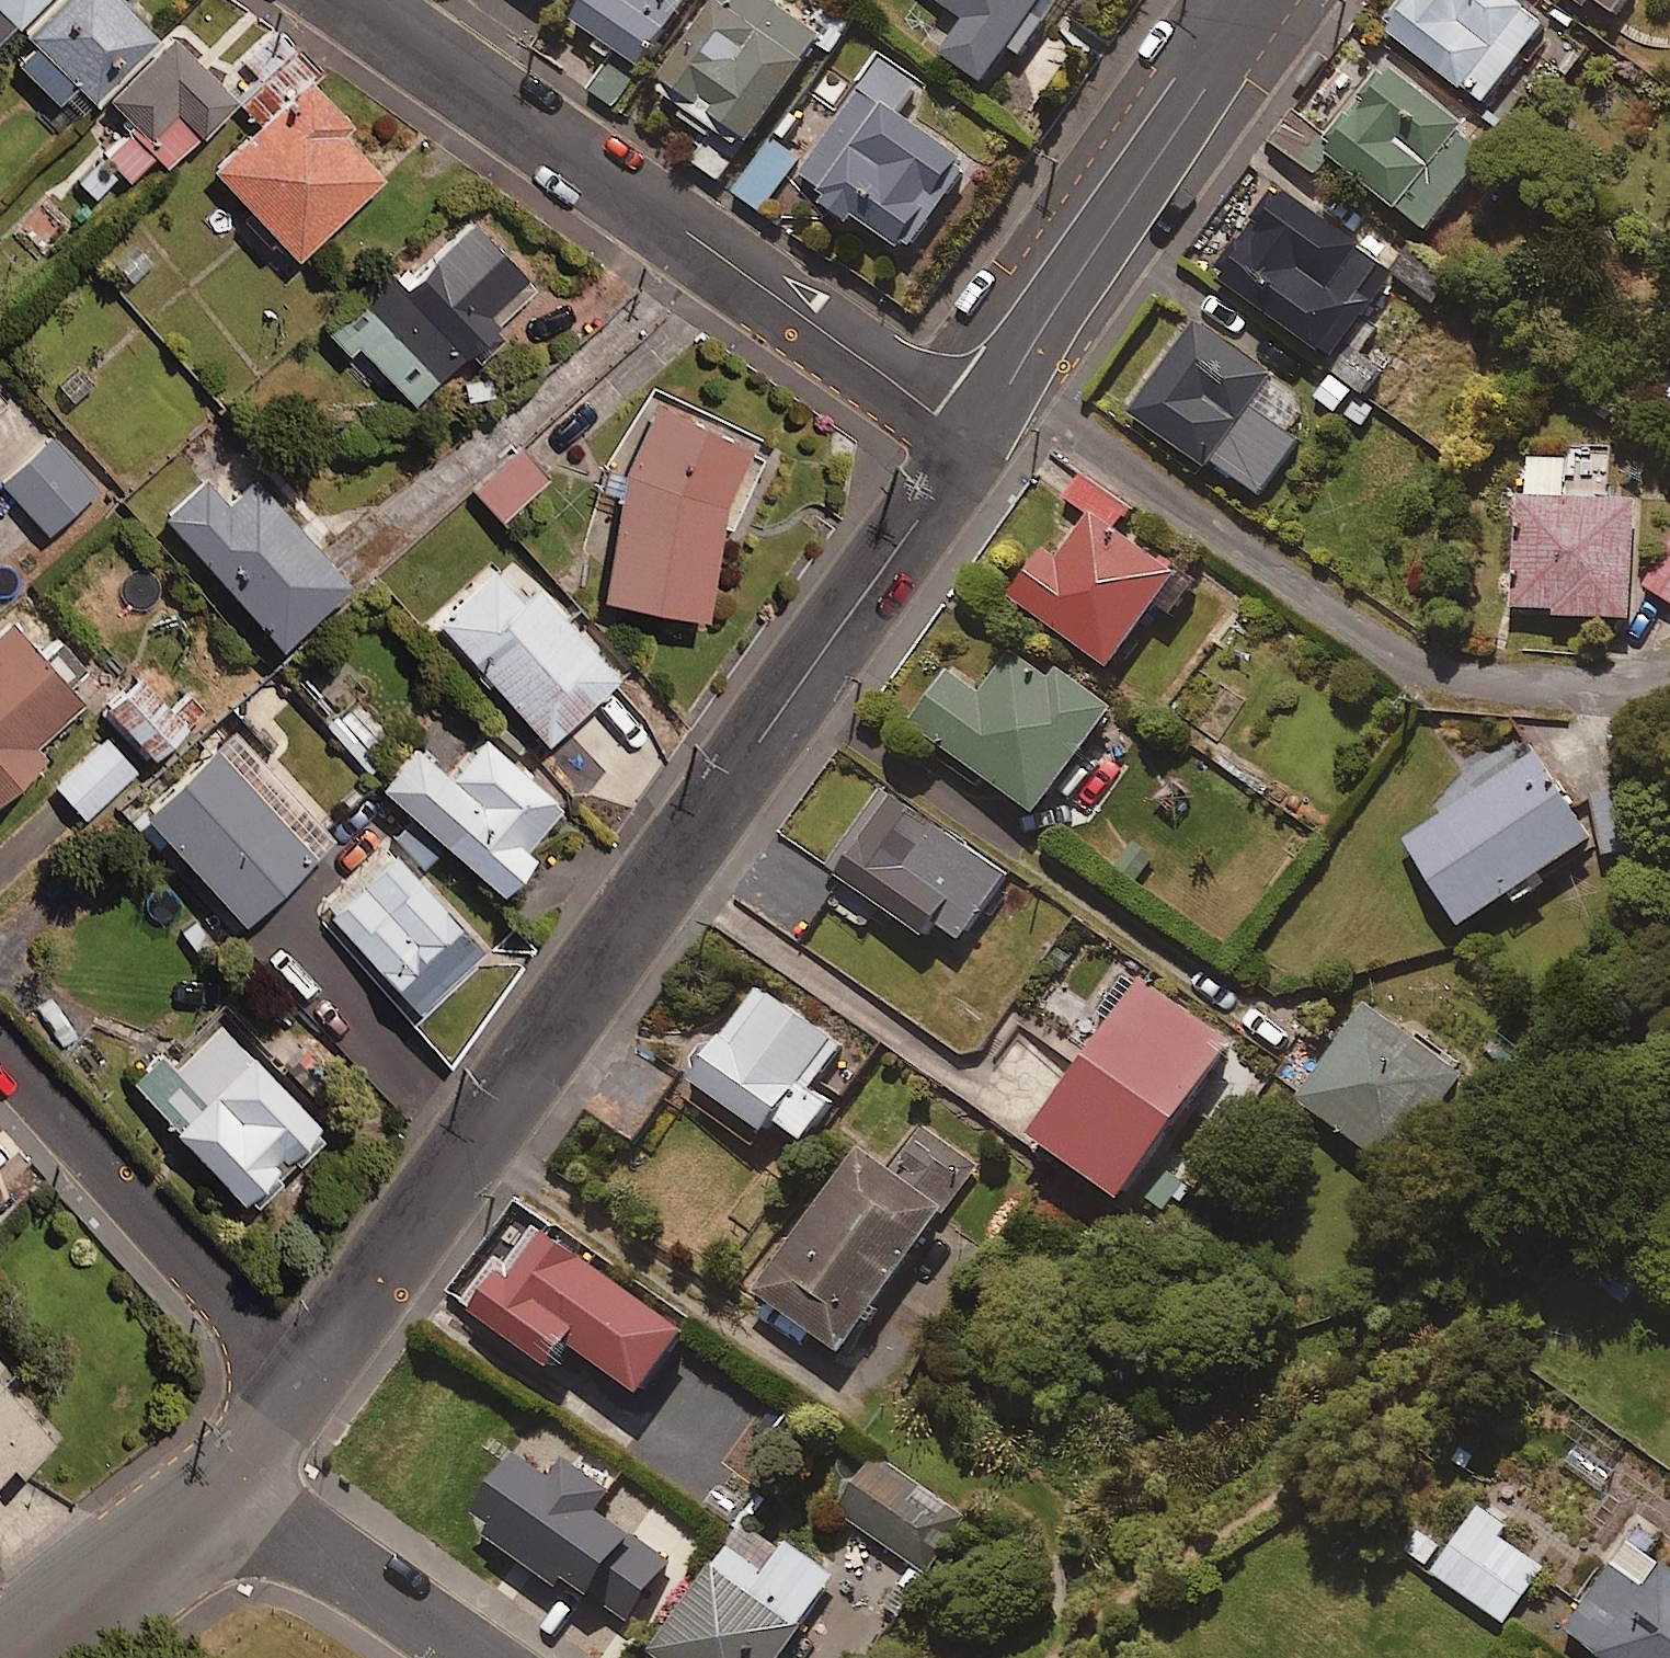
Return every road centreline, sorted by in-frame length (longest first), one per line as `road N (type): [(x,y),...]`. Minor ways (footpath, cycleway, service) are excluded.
road 1 (residential): [(957,426),(308,1378)]
road 2 (residential): [(957,426),(362,0)]
road 3 (residential): [(1257,0),(957,426)]
road 4 (residential): [(308,1378),(223,1311),(0,1060)]
road 5 (residential): [(211,1489),(463,1657)]
road 6 (residential): [(211,1489),(3,1657)]
road 7 (residential): [(308,1378),(211,1489)]

